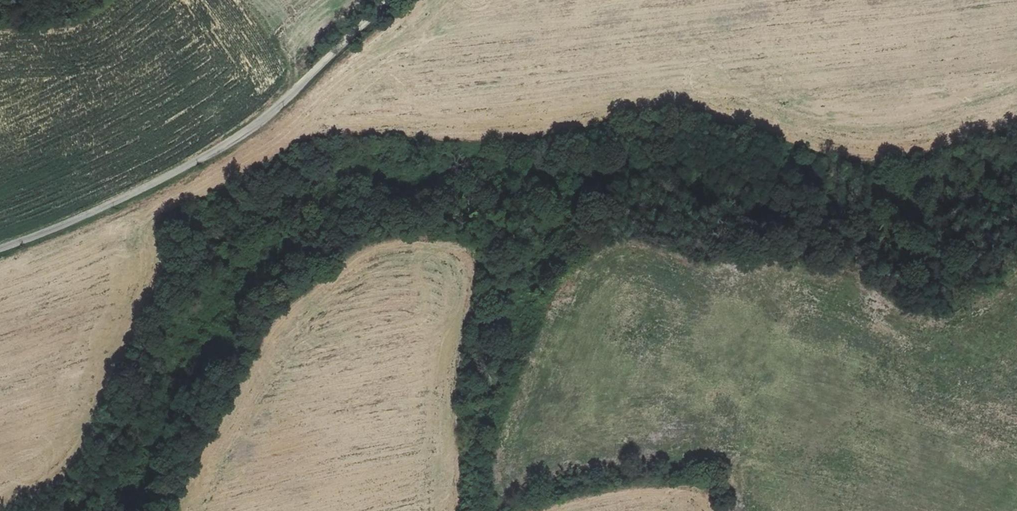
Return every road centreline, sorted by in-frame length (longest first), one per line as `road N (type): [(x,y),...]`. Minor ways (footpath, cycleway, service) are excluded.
road 1 (unclassified): [(388,0),(240,135),(152,184),(0,248)]

